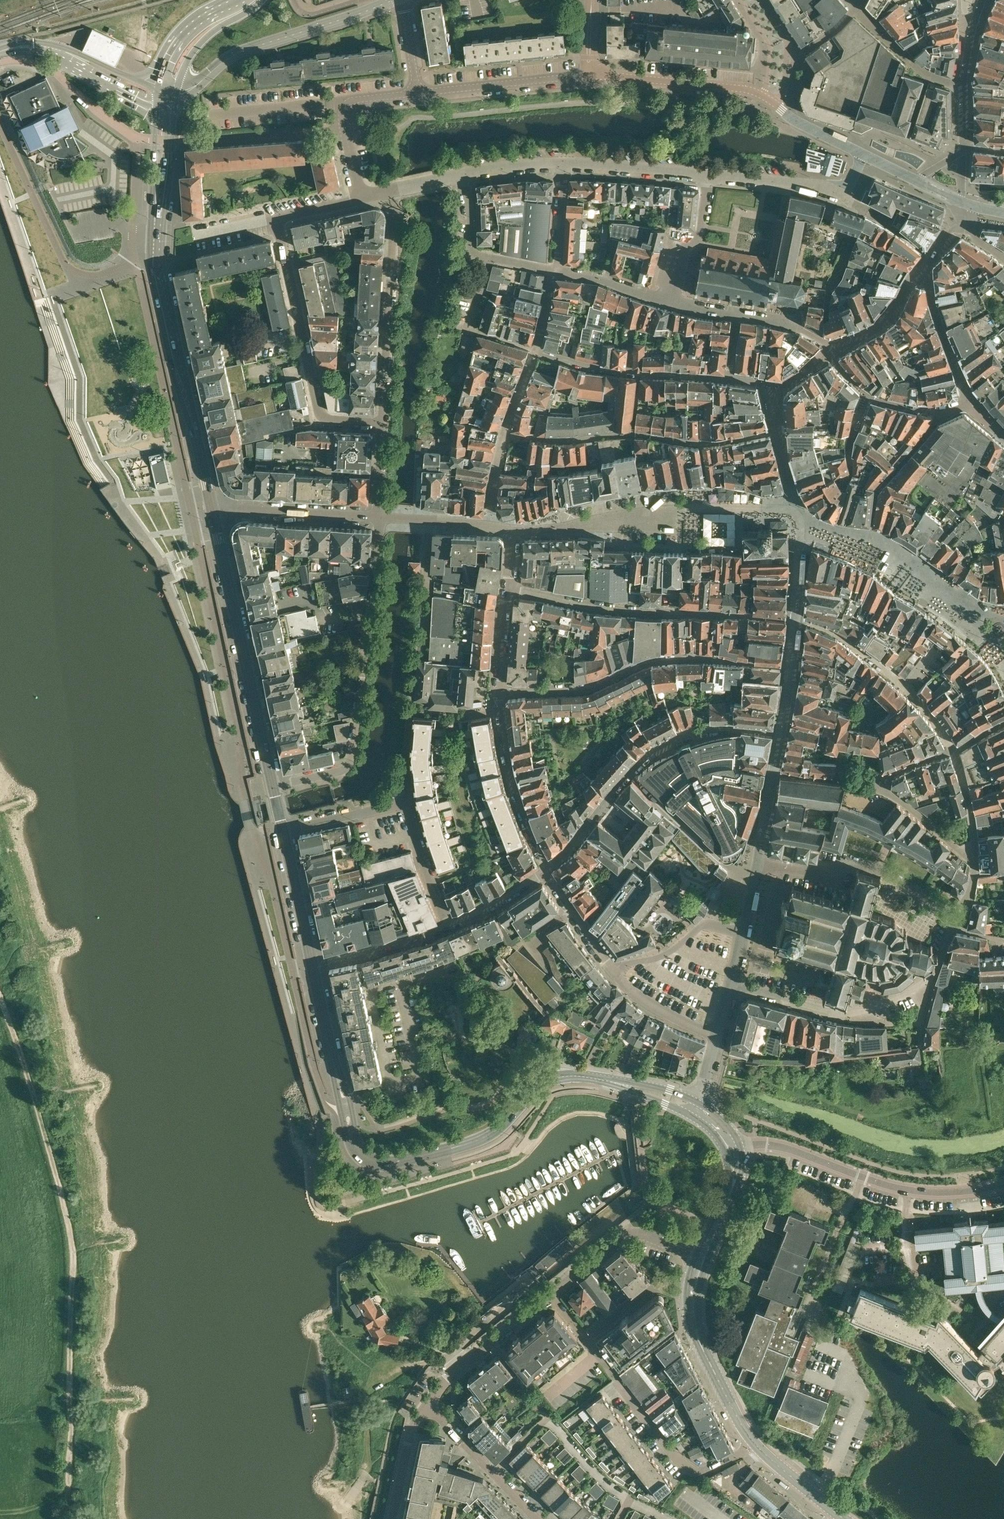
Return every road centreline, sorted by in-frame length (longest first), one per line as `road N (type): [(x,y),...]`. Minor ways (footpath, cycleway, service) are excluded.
road 1 (track): [(0,1001),(74,1234),(71,1518)]
road 2 (tertiary): [(209,506),(156,263),(166,97)]
road 3 (residential): [(382,422),(319,412),(273,219),(361,200)]
road 4 (residential): [(381,517),(351,763),(273,786)]
road 5 (residential): [(791,667),(674,657),(586,687),(499,692)]
road 6 (residential): [(796,617),(625,611),(508,588)]
road 7 (tertiary): [(273,786),(209,506)]
road 8 (residential): [(1003,1185),(908,1190),(778,1146),(740,1147)]
road 9 (residential): [(730,983),(827,1010),(869,1007),(929,978),(953,926)]
road 10 (tertiary): [(372,1161),(479,1139),(551,1079),(611,1082)]
road 11 (tertiary): [(166,97),(193,88),(240,52),(392,0)]
road 12 (residential): [(751,436),(701,442),(504,432)]
road 13 (residential): [(755,1445),(690,1470),(588,1339)]
road 14 (residential): [(382,422),(392,193)]
road 15 (residential): [(953,926),(940,906),(876,872),(757,865)]
road 16 (residential): [(954,751),(912,694),(871,657),(796,617)]
road 17 (tertiary): [(372,1161),(351,1131),(314,966)]
road 18 (residential): [(730,379),(603,368),(536,349)]
road 19 (residential): [(512,529),(702,508)]
road 20 (unclassified): [(592,75),(745,89),(775,104)]
road 21 (residential): [(499,692),(508,768),(546,869)]
road 22 (residential): [(551,1294),(628,1232),(702,1256)]
road 23 (unclassified): [(417,93),(592,75)]
road 24 (tertiary): [(166,97),(54,50),(0,51)]
road 25 (residential): [(377,517),(209,506)]
road 26 (residential): [(361,200),(347,105),(417,93)]
road 27 (residential): [(428,1404),(478,1349),(551,1294)]
road 28 (tertiary): [(755,1445),(698,1335),(692,1295)]
road 29 (residential): [(630,773),(732,871),(754,877)]
road 30 (residential): [(780,732),(726,727),(686,734),(630,773)]
road 31 (residential): [(461,177),(476,255),(555,271)]
road 32 (residential): [(539,1518),(428,1404)]
road 33 (track): [(425,1364),(360,1387),(365,1472)]
road 34 (residential): [(666,298),(681,237),(698,241),(708,170)]
road 35 (residential): [(564,163),(708,170)]
road 36 (residential): [(743,932),(703,924),(659,958),(614,971)]
road 37 (residential): [(314,966),(448,925)]
road 38 (tertiary): [(249,2),(199,21),(183,37),(166,72),(166,97)]
road 39 (tertiary): [(314,966),(283,830)]
road 40 (residential): [(843,188),(708,170)]
road 41 (residential): [(857,8),(921,70),(962,86)]
road 42 (residential): [(404,803),(448,925)]
road 43 (residential): [(630,773),(546,869)]
road 44 (tertiary): [(166,97),(193,53),(249,2)]
road 45 (residential): [(973,862),(875,783)]
road 46 (residential): [(283,830),(404,803)]
road 47 (residential): [(716,1035),(649,1005),(614,971)]
road 48 (residential): [(391,1518),(410,1433),(428,1404)]
road 49 (residential): [(588,1339),(649,1292),(692,1295)]

